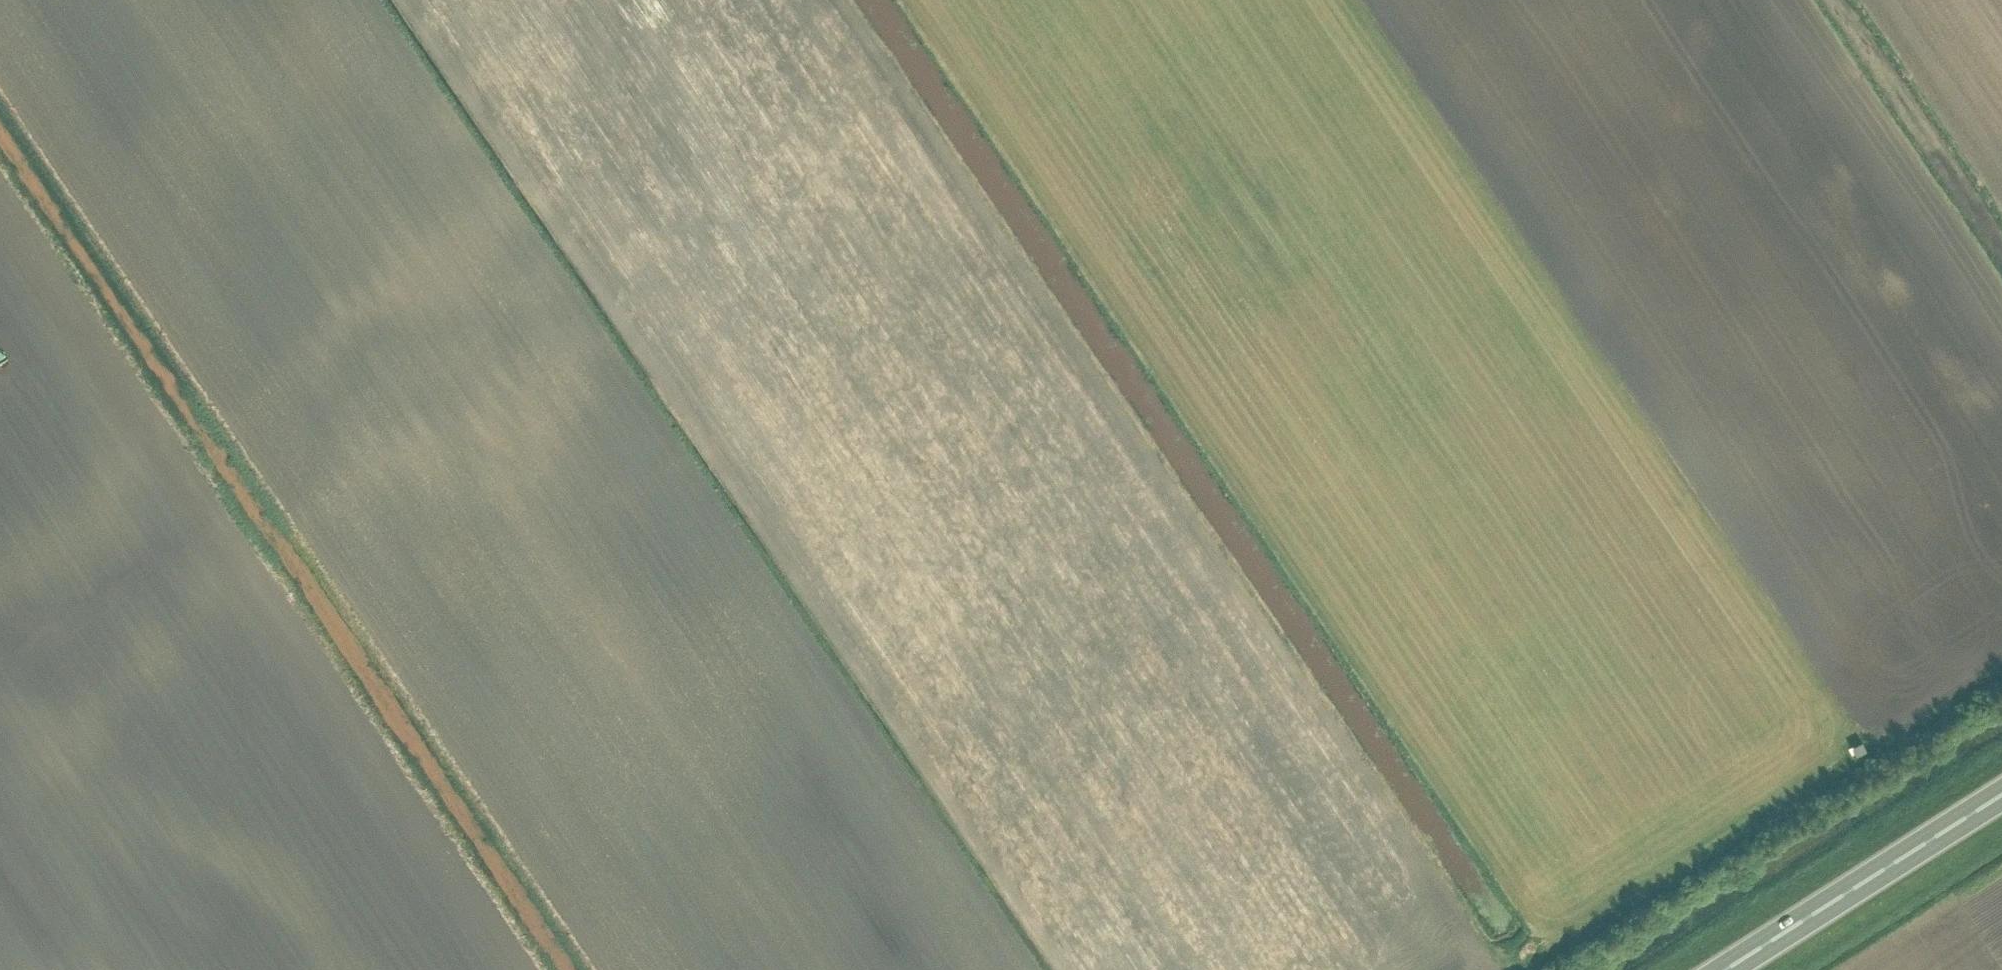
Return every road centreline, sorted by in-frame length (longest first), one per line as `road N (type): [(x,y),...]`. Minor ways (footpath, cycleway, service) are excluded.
road 1 (trunk): [(1718,969),(2001,790)]

